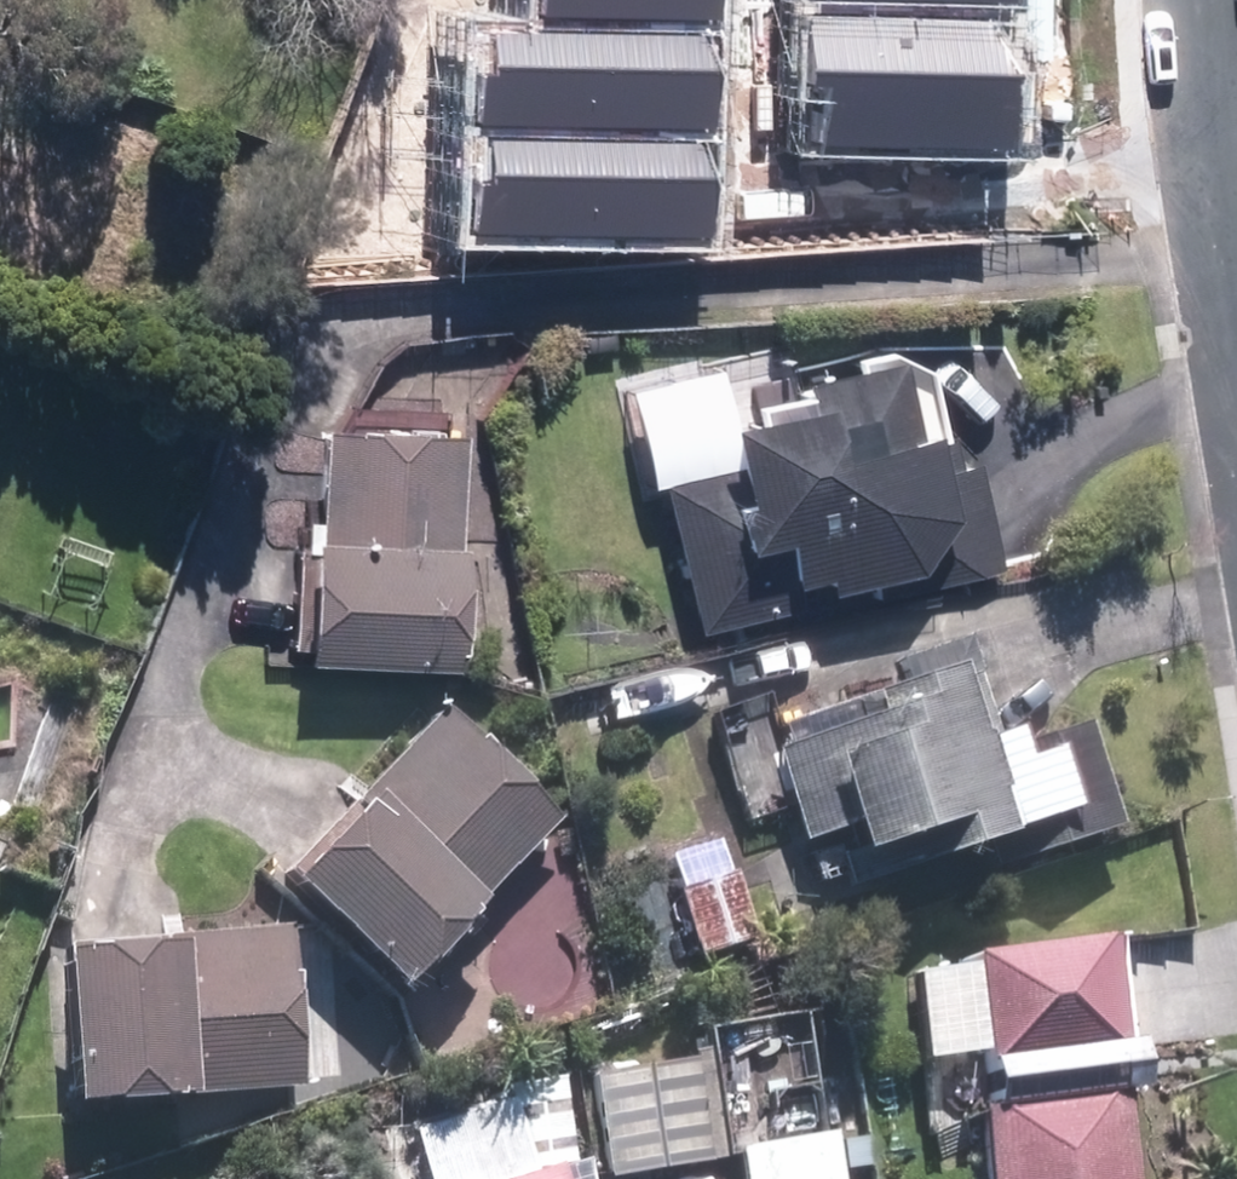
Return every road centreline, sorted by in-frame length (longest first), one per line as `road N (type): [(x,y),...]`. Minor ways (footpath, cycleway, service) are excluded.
road 1 (residential): [(1236,244),(1208,0)]

